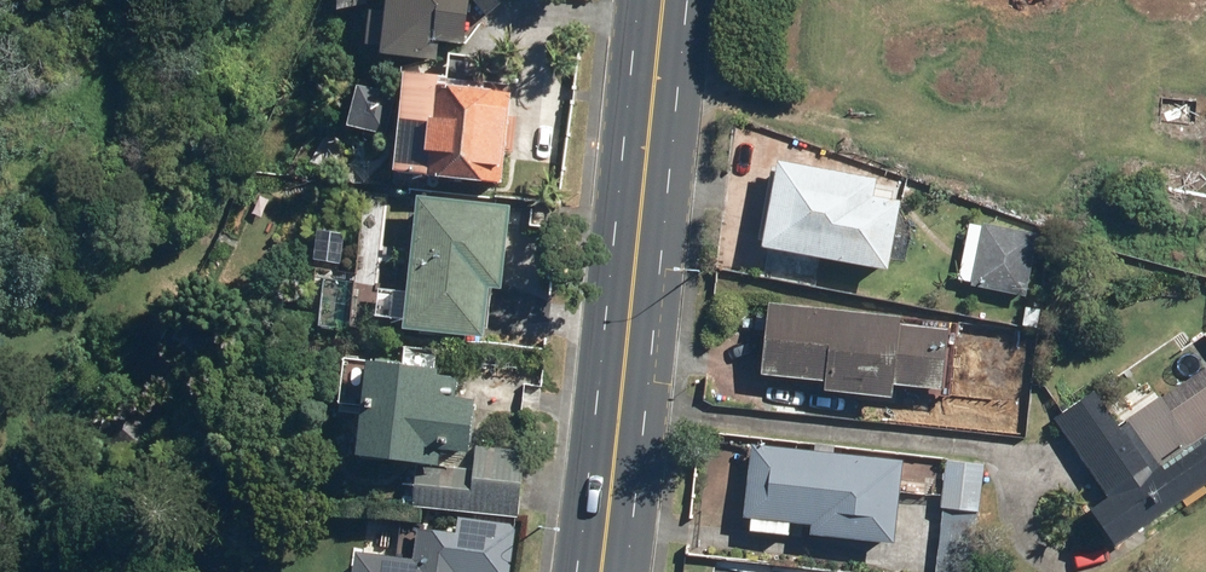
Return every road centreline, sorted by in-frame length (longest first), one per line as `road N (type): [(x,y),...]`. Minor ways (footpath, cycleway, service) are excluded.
road 1 (primary): [(660,0),(601,571)]

